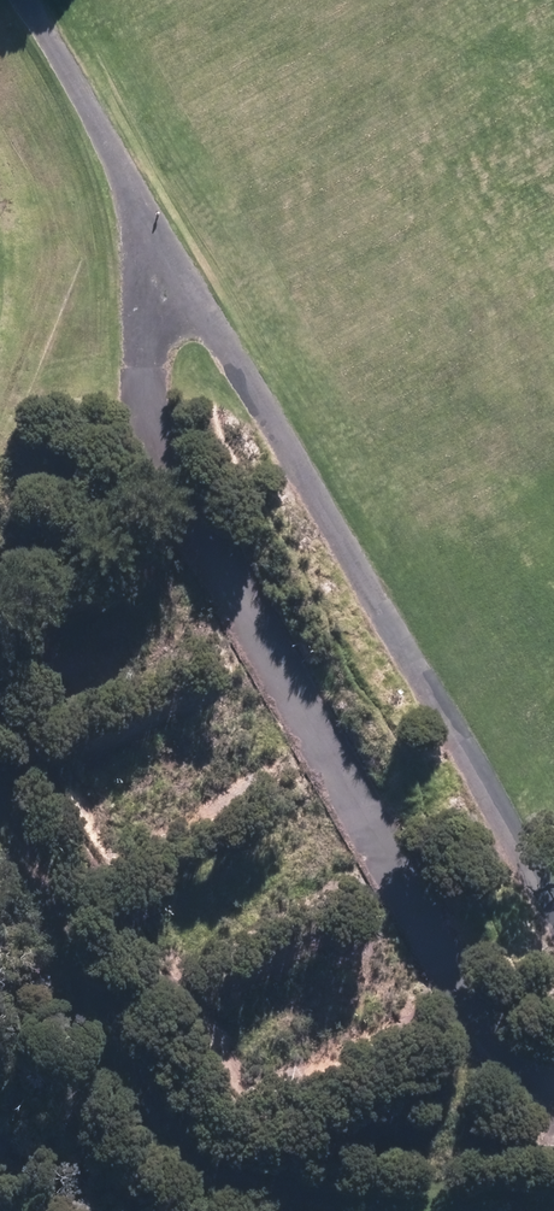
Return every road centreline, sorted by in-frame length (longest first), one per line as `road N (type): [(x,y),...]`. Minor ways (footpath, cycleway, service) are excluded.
road 1 (track): [(21,0),(553,913)]
road 2 (track): [(137,191),(146,419),(516,1077),(553,1093)]

